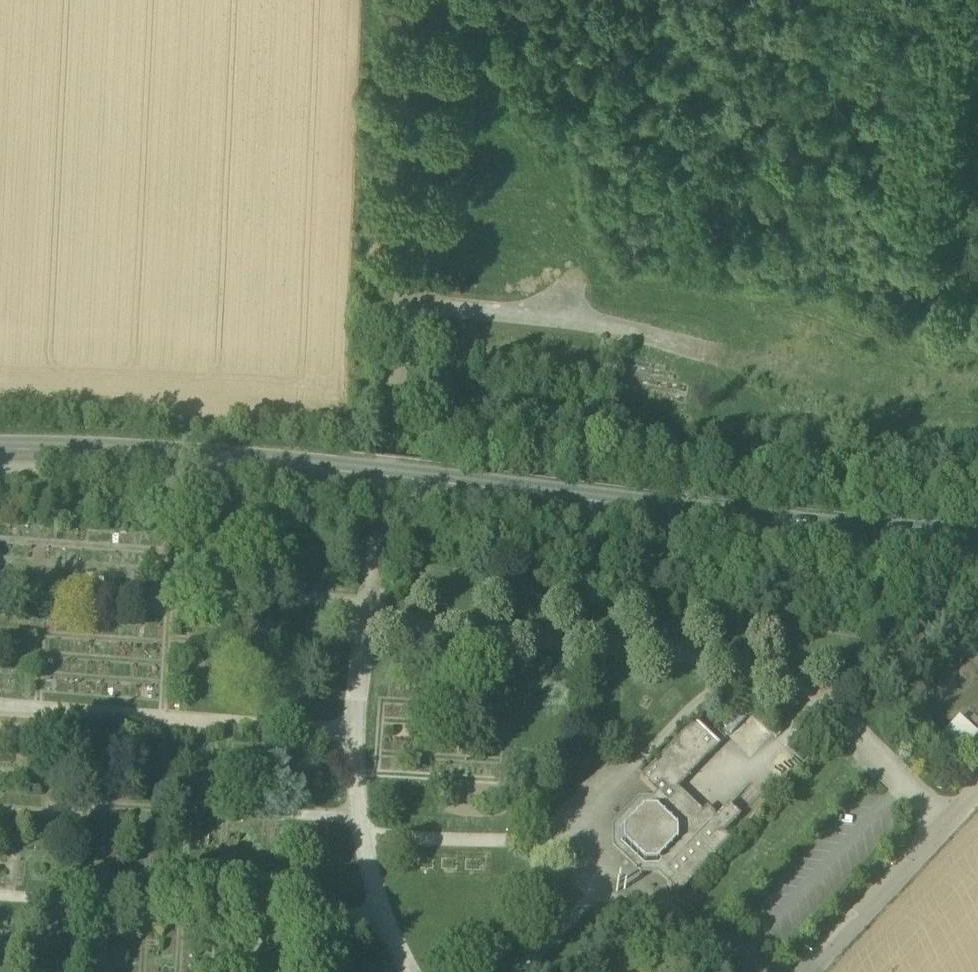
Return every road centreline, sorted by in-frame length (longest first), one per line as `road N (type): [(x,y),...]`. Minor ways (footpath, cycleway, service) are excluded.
road 1 (unclassified): [(977,539),(857,535),(361,477),(0,451)]
road 2 (residential): [(809,971),(977,794)]

